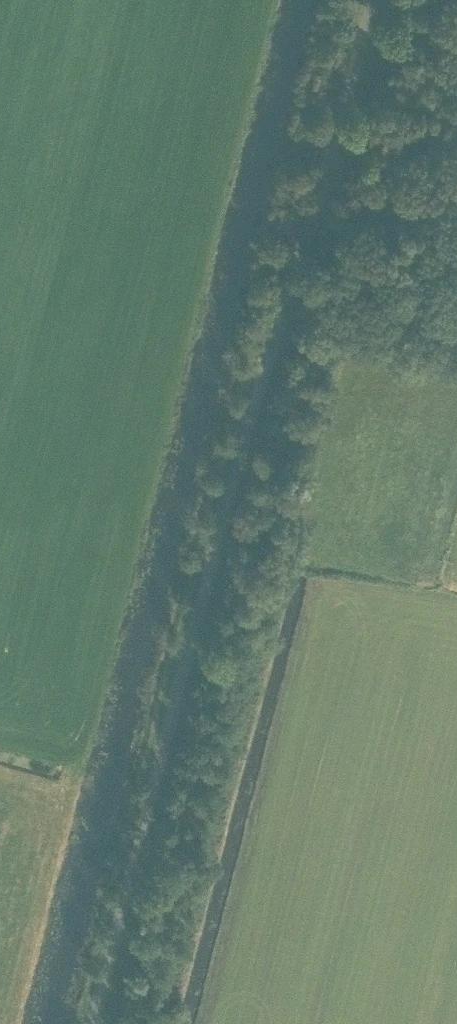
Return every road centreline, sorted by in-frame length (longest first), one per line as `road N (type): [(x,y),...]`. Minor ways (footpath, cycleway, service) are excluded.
road 1 (unclassified): [(373,0),(93,1023)]

